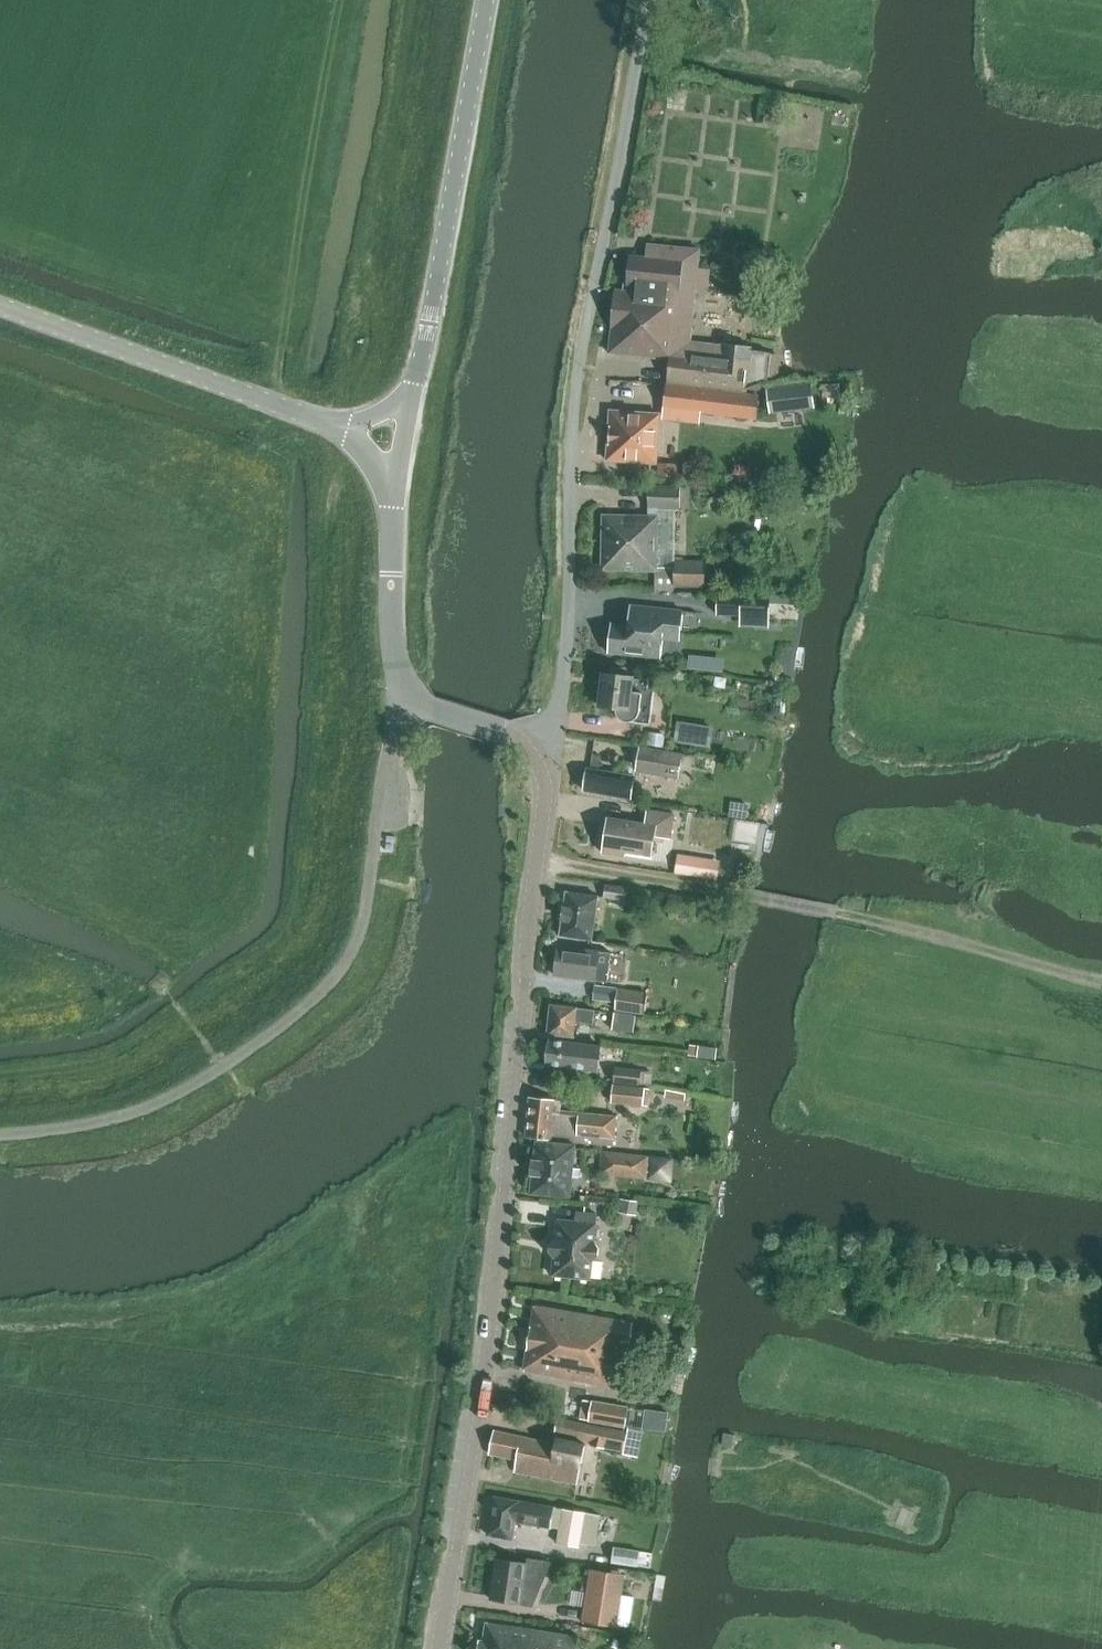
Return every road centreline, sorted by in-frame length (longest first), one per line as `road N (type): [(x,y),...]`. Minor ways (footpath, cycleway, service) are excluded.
road 1 (tertiary): [(439,1648),(530,996),(550,736)]
road 2 (unclassified): [(550,736),(571,593),(576,408),(649,0)]
road 3 (track): [(540,862),(839,913),(1101,979)]
road 4 (tertiary): [(485,0),(402,443)]
road 5 (tertiary): [(402,443),(0,309)]
road 6 (tertiary): [(550,736),(396,691),(388,645),(402,443)]

